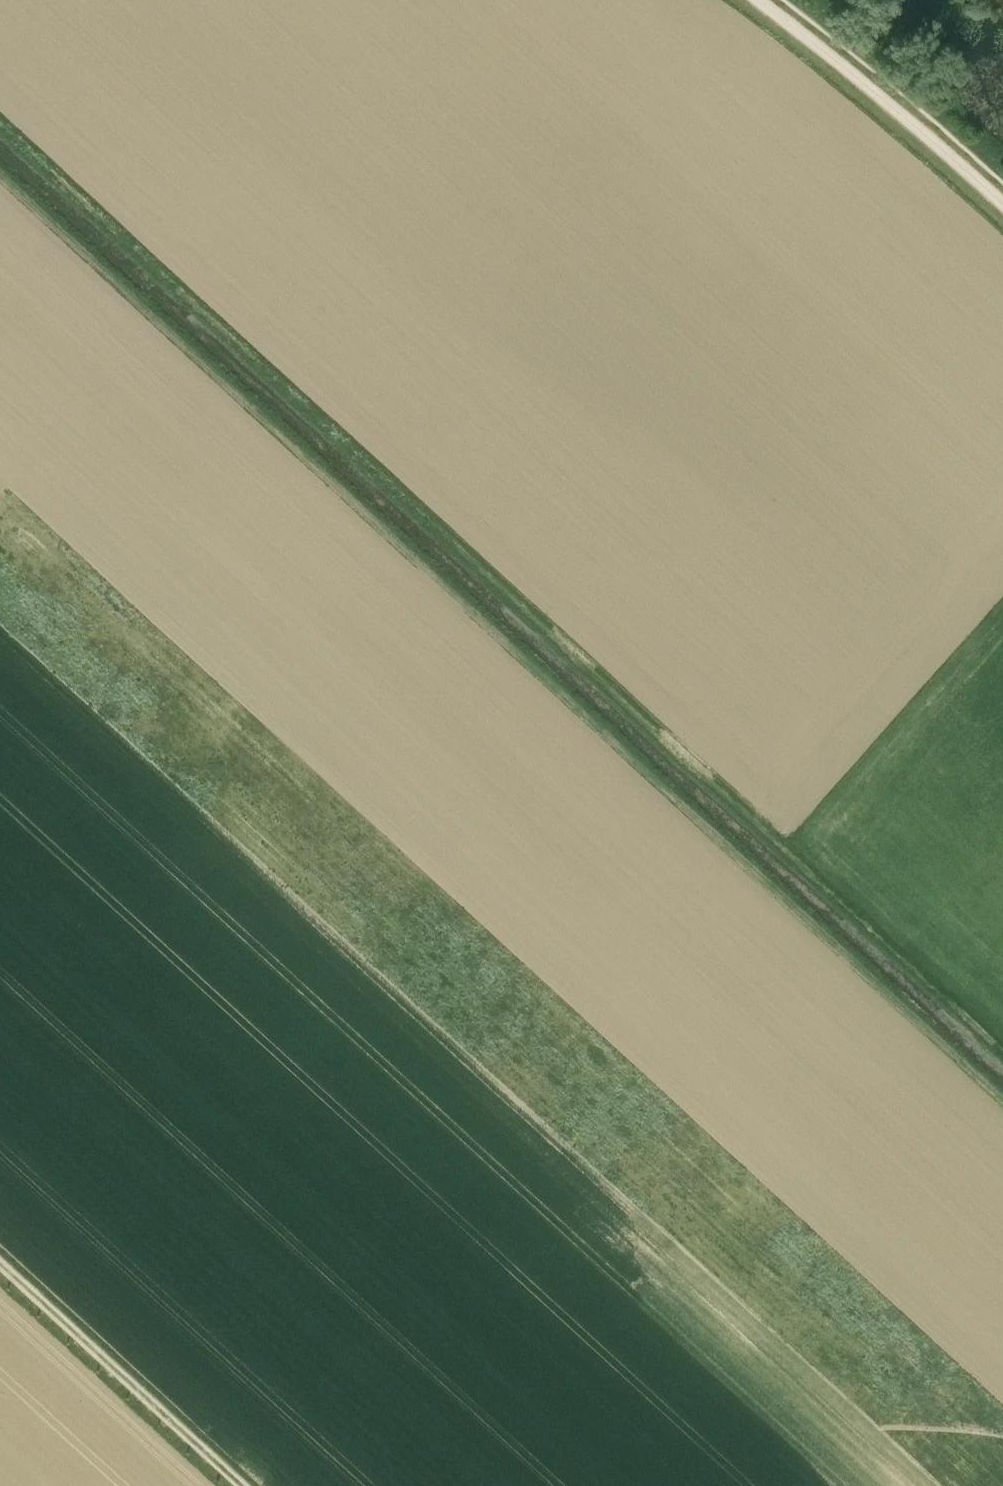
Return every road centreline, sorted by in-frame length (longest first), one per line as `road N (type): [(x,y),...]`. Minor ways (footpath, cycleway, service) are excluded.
road 1 (track): [(0,1265),(242,1485)]
road 2 (track): [(759,0),(1002,203)]

